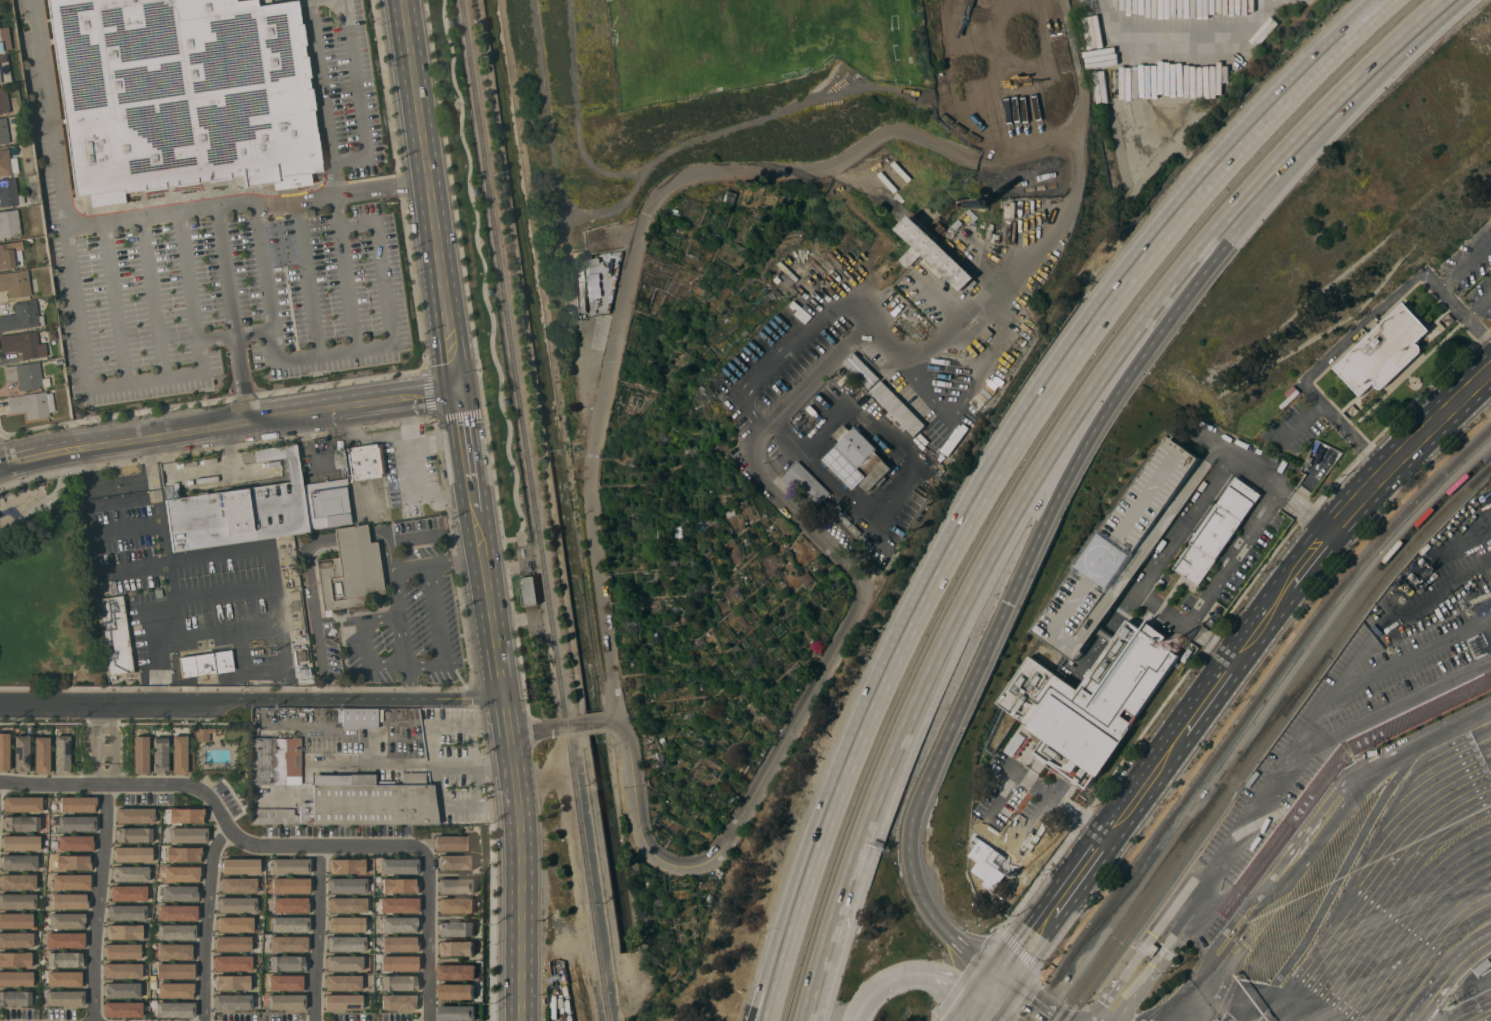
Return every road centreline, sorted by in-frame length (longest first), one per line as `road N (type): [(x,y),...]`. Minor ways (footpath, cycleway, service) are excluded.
road 1 (motorway): [(1386,0),(1209,178),(1137,263),(1046,393),(986,488),(865,724),(803,883)]
road 2 (motorway): [(811,1020),(877,808),(974,591),(1085,404),(1257,181)]
road 3 (motorway): [(918,798),(1095,429),(1219,252),(1257,181)]
road 4 (secondary): [(993,990),(1319,541),(1383,468)]
road 5 (residential): [(505,692),(0,701)]
road 6 (primary): [(461,390),(405,0)]
road 7 (primary): [(523,1020),(521,815),(505,692)]
road 8 (tertiary): [(0,464),(323,411)]
road 9 (motorway): [(1257,181),(1446,0)]
road 10 (residential): [(107,784),(94,1020)]
road 11 (motorway): [(993,990),(914,881),(909,828),(918,798)]
road 12 (primary): [(505,692),(474,482)]
road 13 (residential): [(230,831),(218,838),(211,869),(206,1020)]
road 14 (residential): [(230,831),(260,846),(423,851)]
road 15 (residential): [(319,847),(317,1020)]
road 16 (residential): [(423,851),(430,1020)]
road 17 (motorway): [(803,883),(776,927),(748,1020)]
road 18 (secondary): [(1383,468),(1490,369)]
road 19 (residential): [(107,784),(194,785),(230,831)]
road 20 (motorway): [(803,883),(770,1020)]
road 21 (tertiary): [(323,411),(461,390)]

